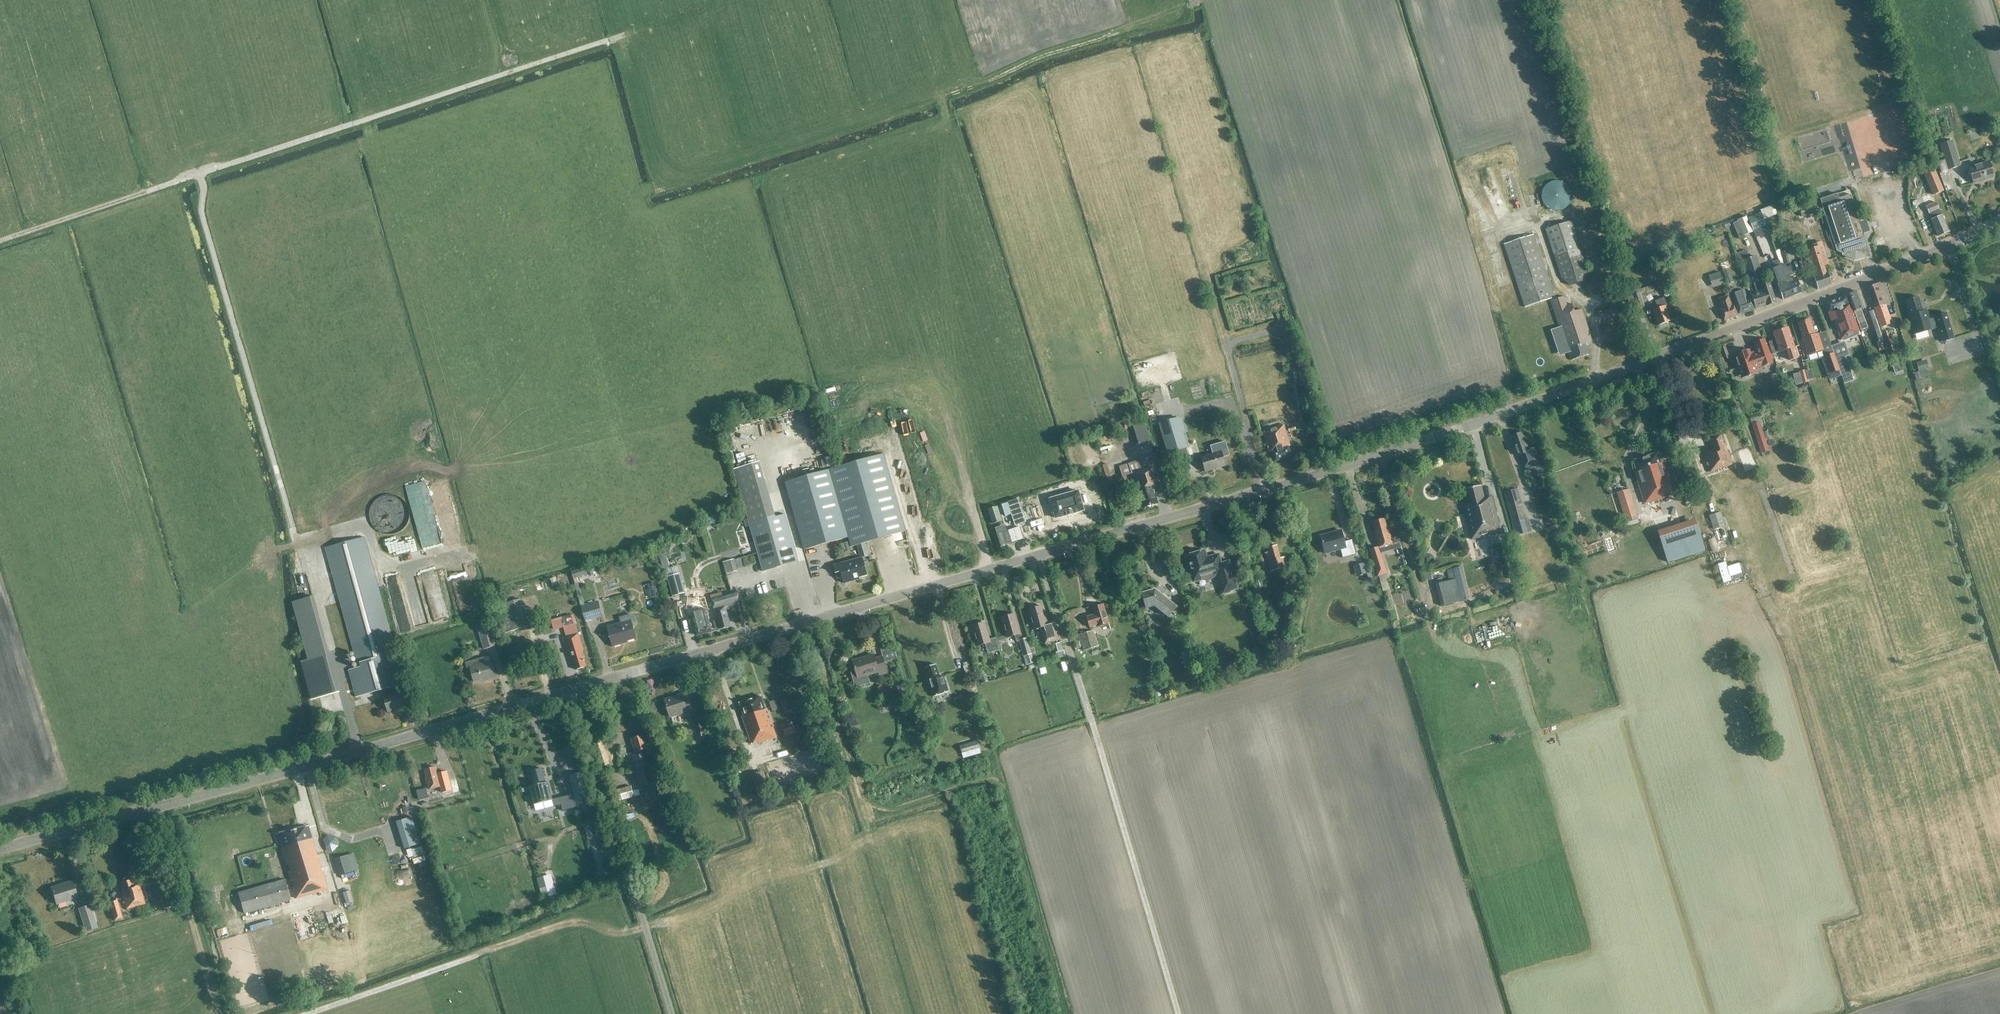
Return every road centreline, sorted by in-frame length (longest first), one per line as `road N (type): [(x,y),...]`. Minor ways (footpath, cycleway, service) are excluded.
road 1 (tertiary): [(573,691),(1599,381),(1999,222)]
road 2 (tertiary): [(0,847),(573,691)]
road 3 (track): [(1039,554),(1177,1013)]
road 4 (track): [(198,175),(624,37)]
road 5 (track): [(307,542),(293,537),(203,220),(198,175)]
road 6 (unclassified): [(674,1013),(573,691)]
road 7 (track): [(305,1013),(507,945)]
road 8 (track): [(198,175),(0,240)]

